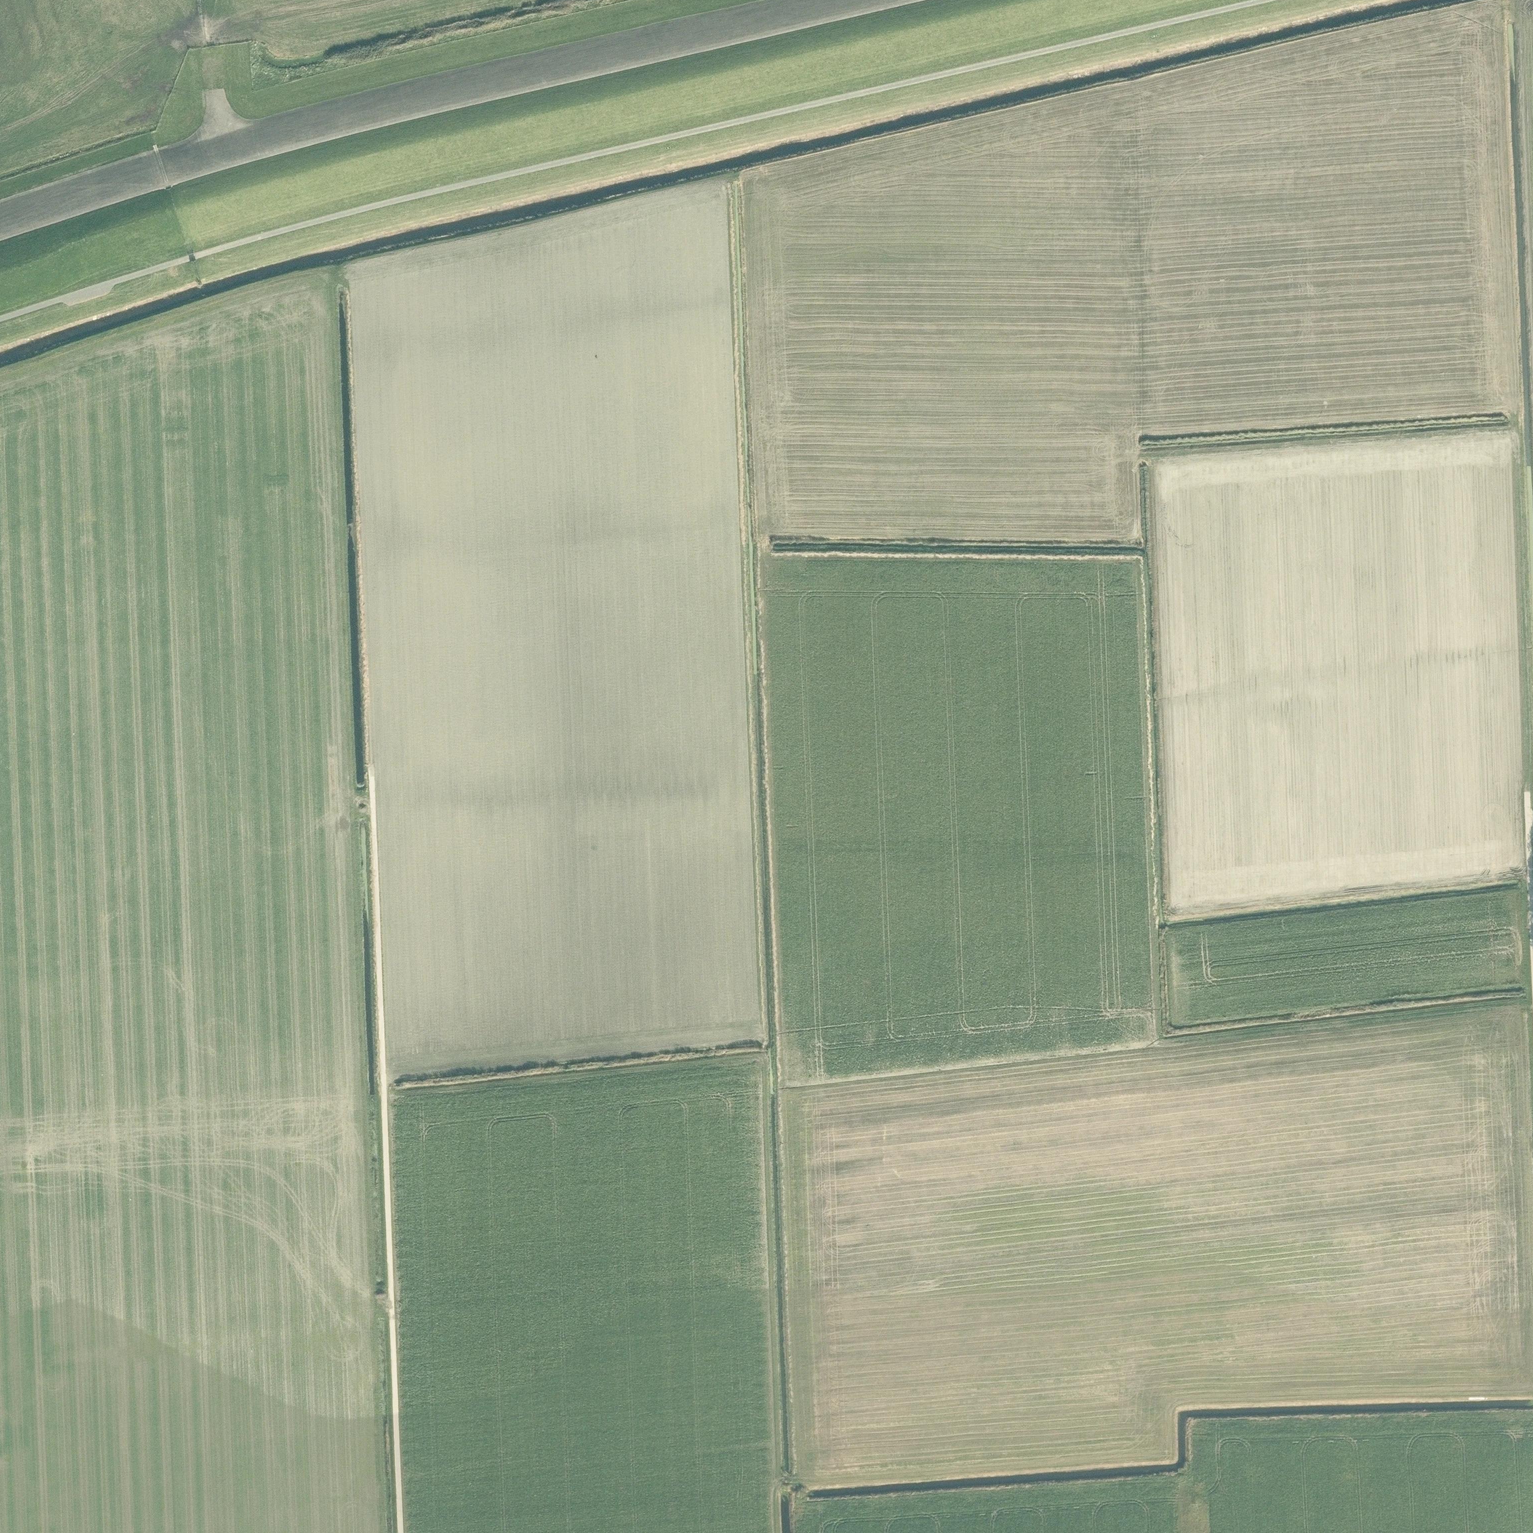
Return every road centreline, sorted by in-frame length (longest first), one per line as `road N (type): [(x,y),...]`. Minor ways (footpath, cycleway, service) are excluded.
road 1 (unclassified): [(0,318),(384,203),(1262,0)]
road 2 (track): [(400,1532),(372,775)]

